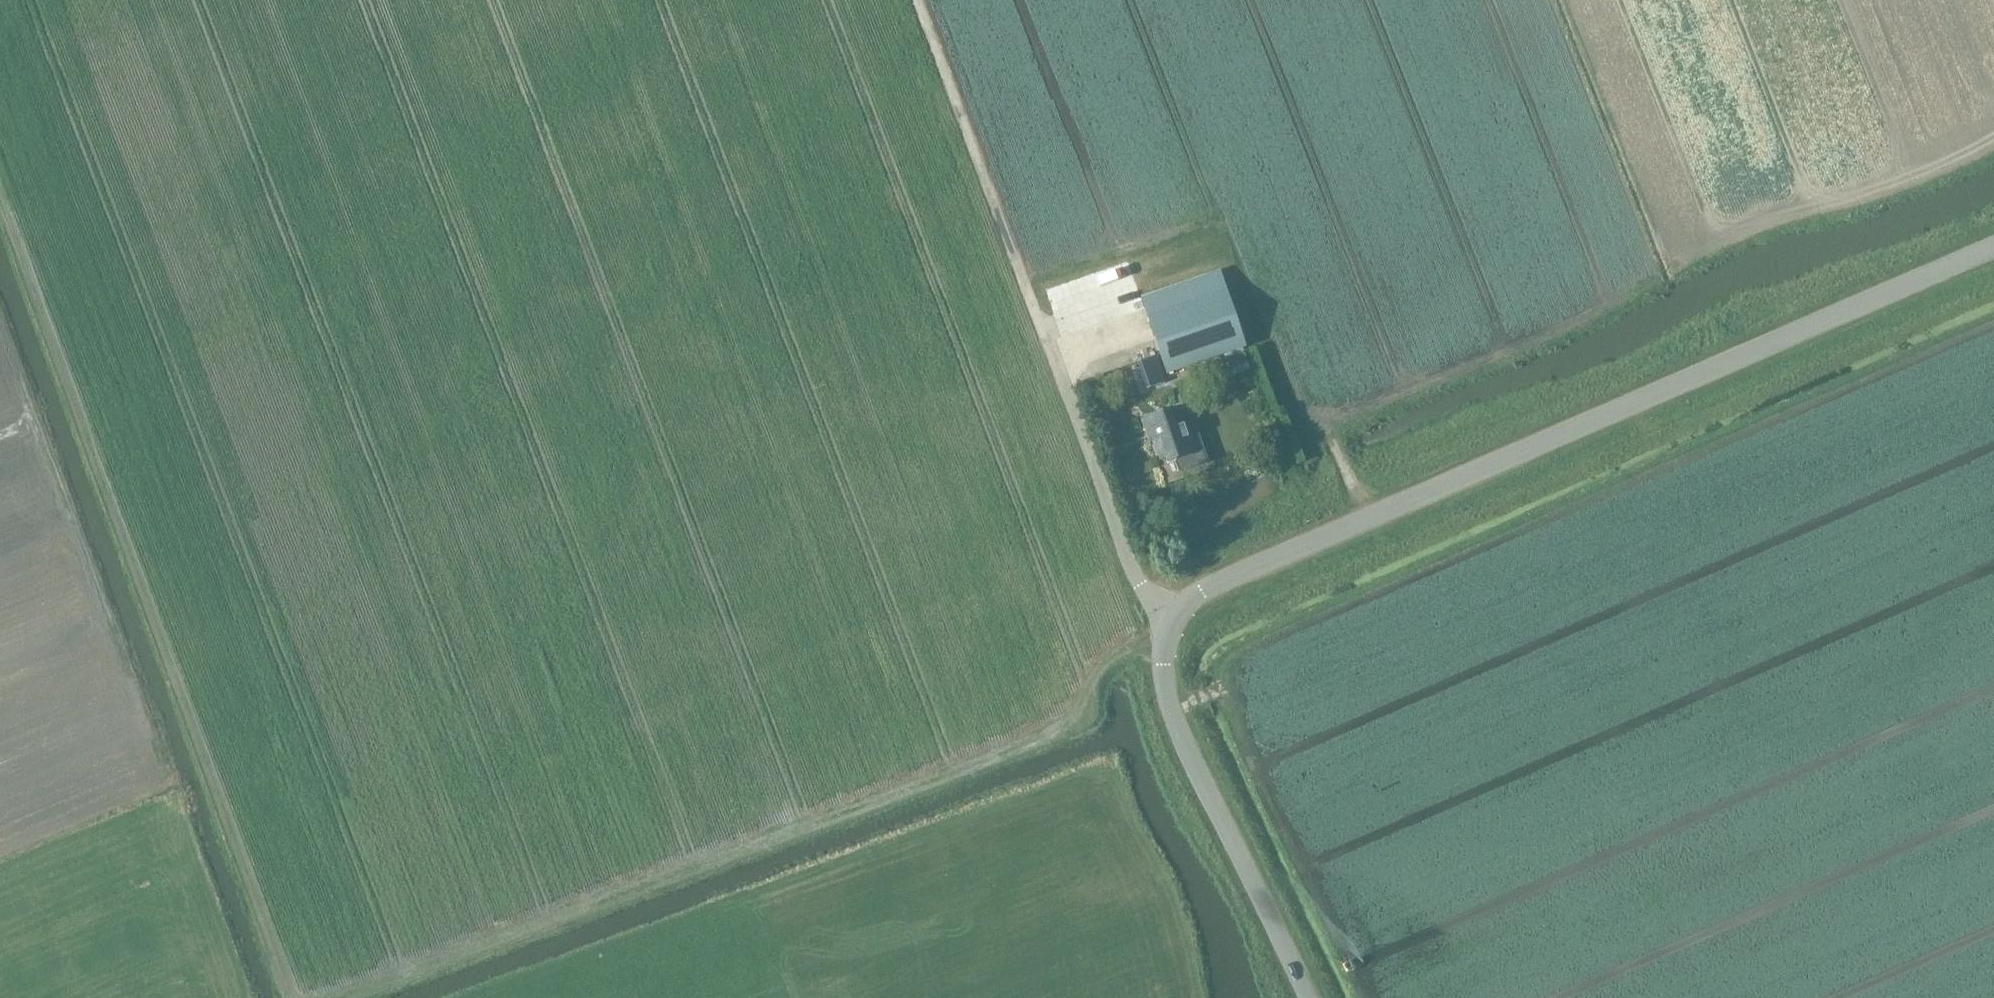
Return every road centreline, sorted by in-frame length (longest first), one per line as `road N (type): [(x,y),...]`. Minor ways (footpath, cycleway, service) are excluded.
road 1 (tertiary): [(1172,614),(1266,562),(1993,244)]
road 2 (unclassified): [(1172,614),(1139,588),(916,0)]
road 3 (tertiary): [(1307,997),(1188,754),(1163,679),(1172,614)]

